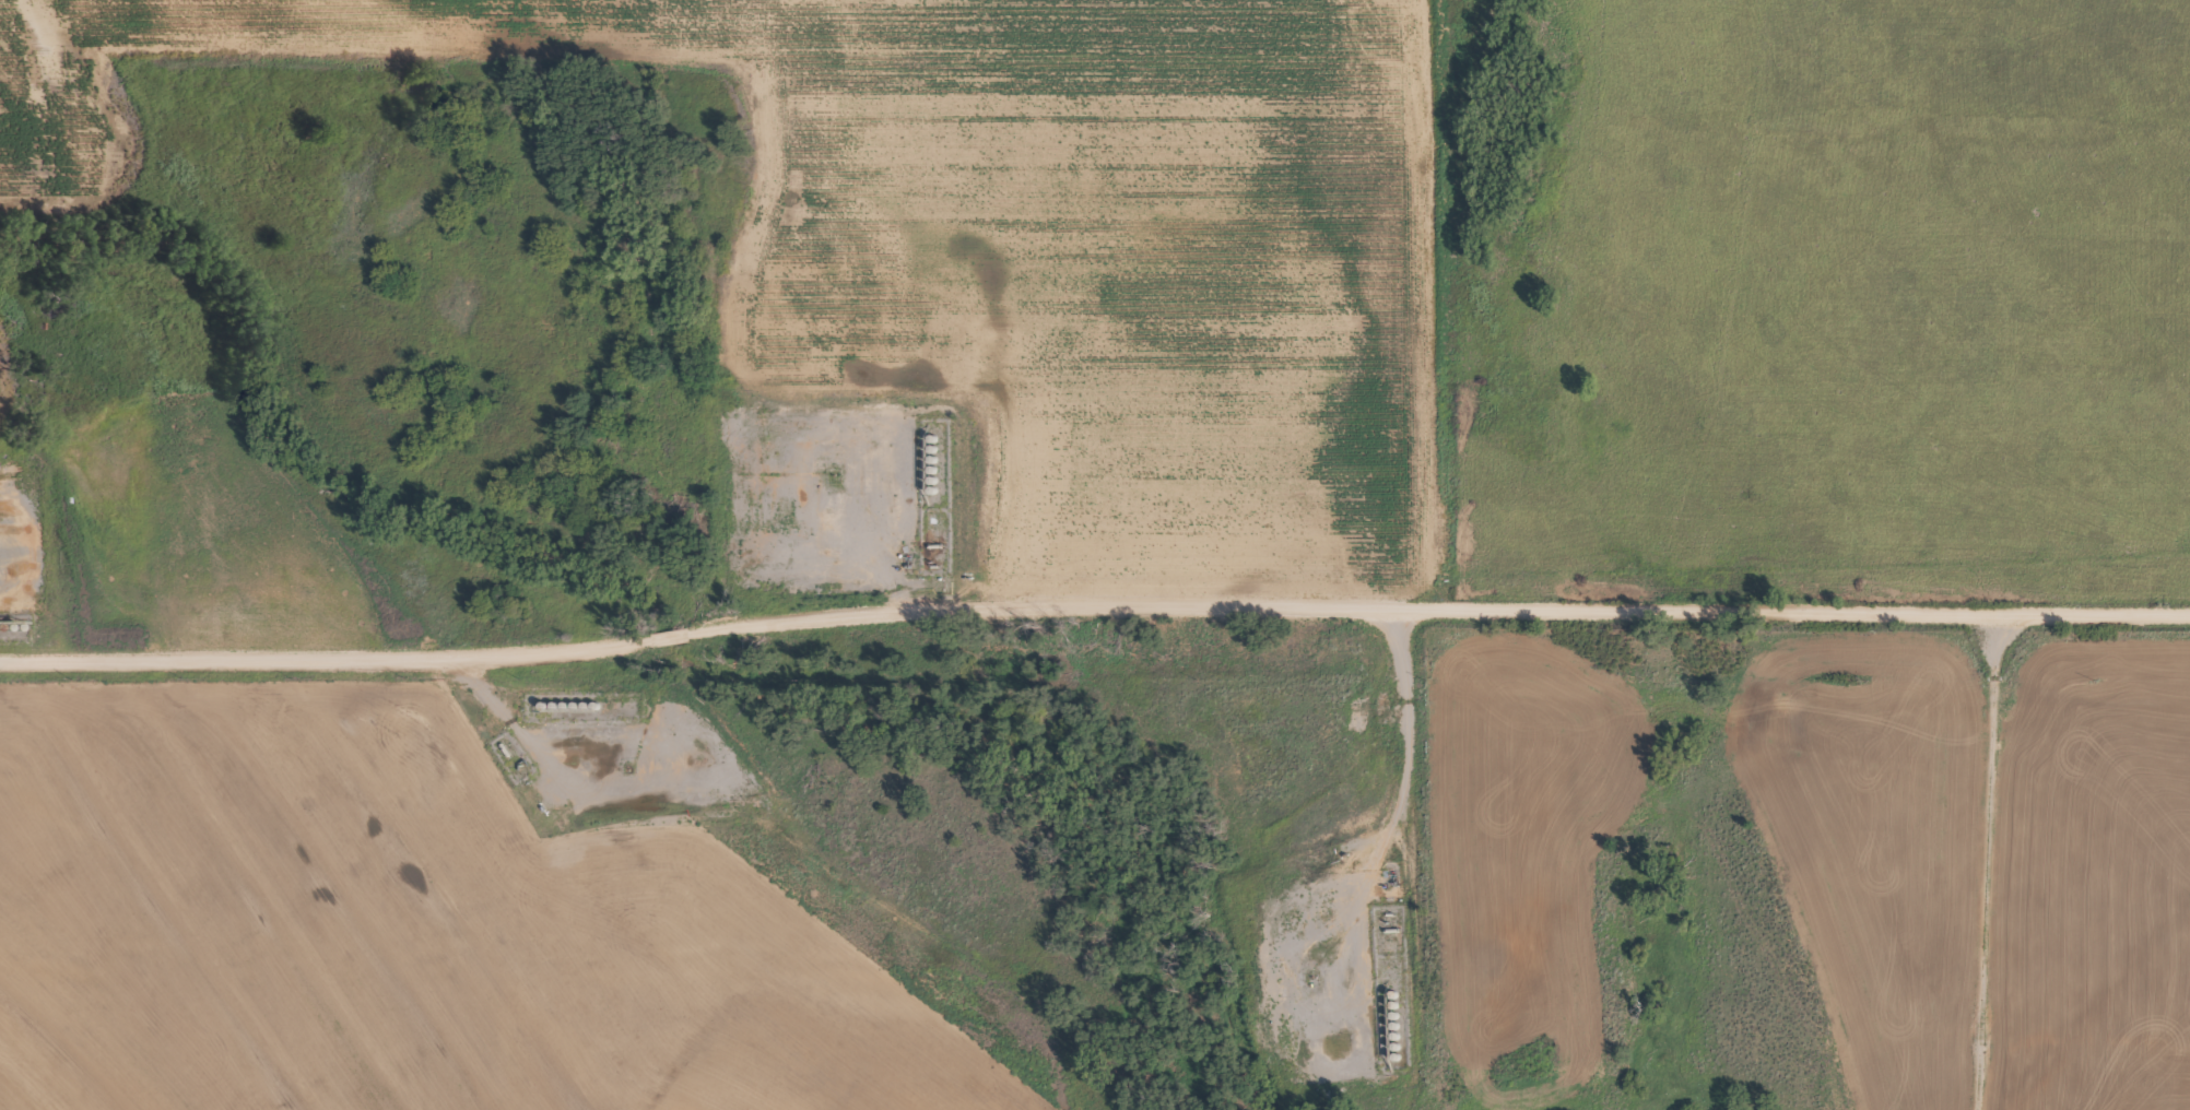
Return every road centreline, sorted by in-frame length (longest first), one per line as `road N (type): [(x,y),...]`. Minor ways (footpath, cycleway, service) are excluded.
road 1 (residential): [(0,662),(467,661),(836,615),(2189,616)]

